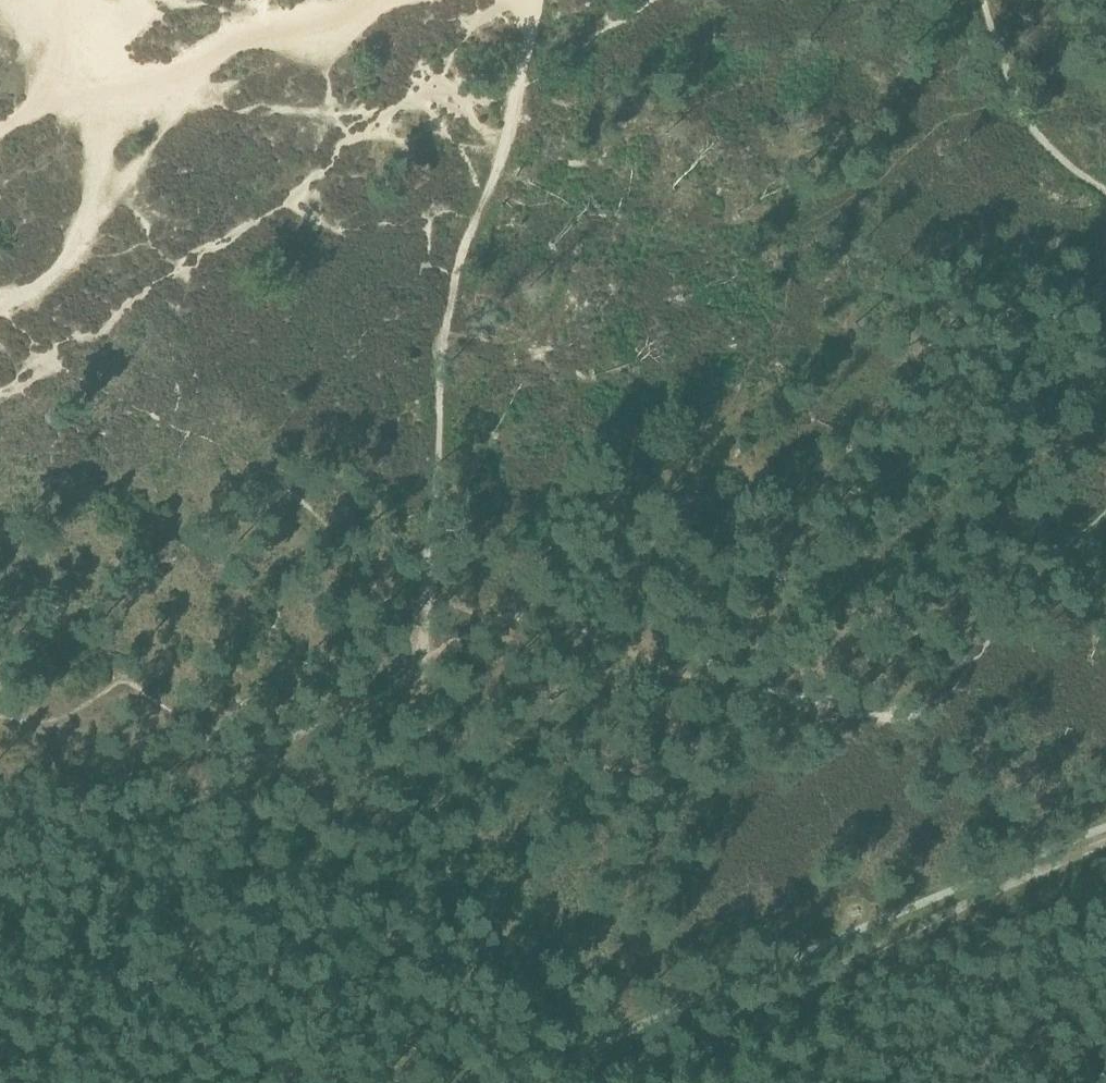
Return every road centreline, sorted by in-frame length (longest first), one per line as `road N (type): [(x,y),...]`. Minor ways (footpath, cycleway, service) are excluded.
road 1 (track): [(415,656),(452,871),(521,993),(551,1082)]
road 2 (track): [(1105,179),(1052,153),(1008,98),(975,0)]

